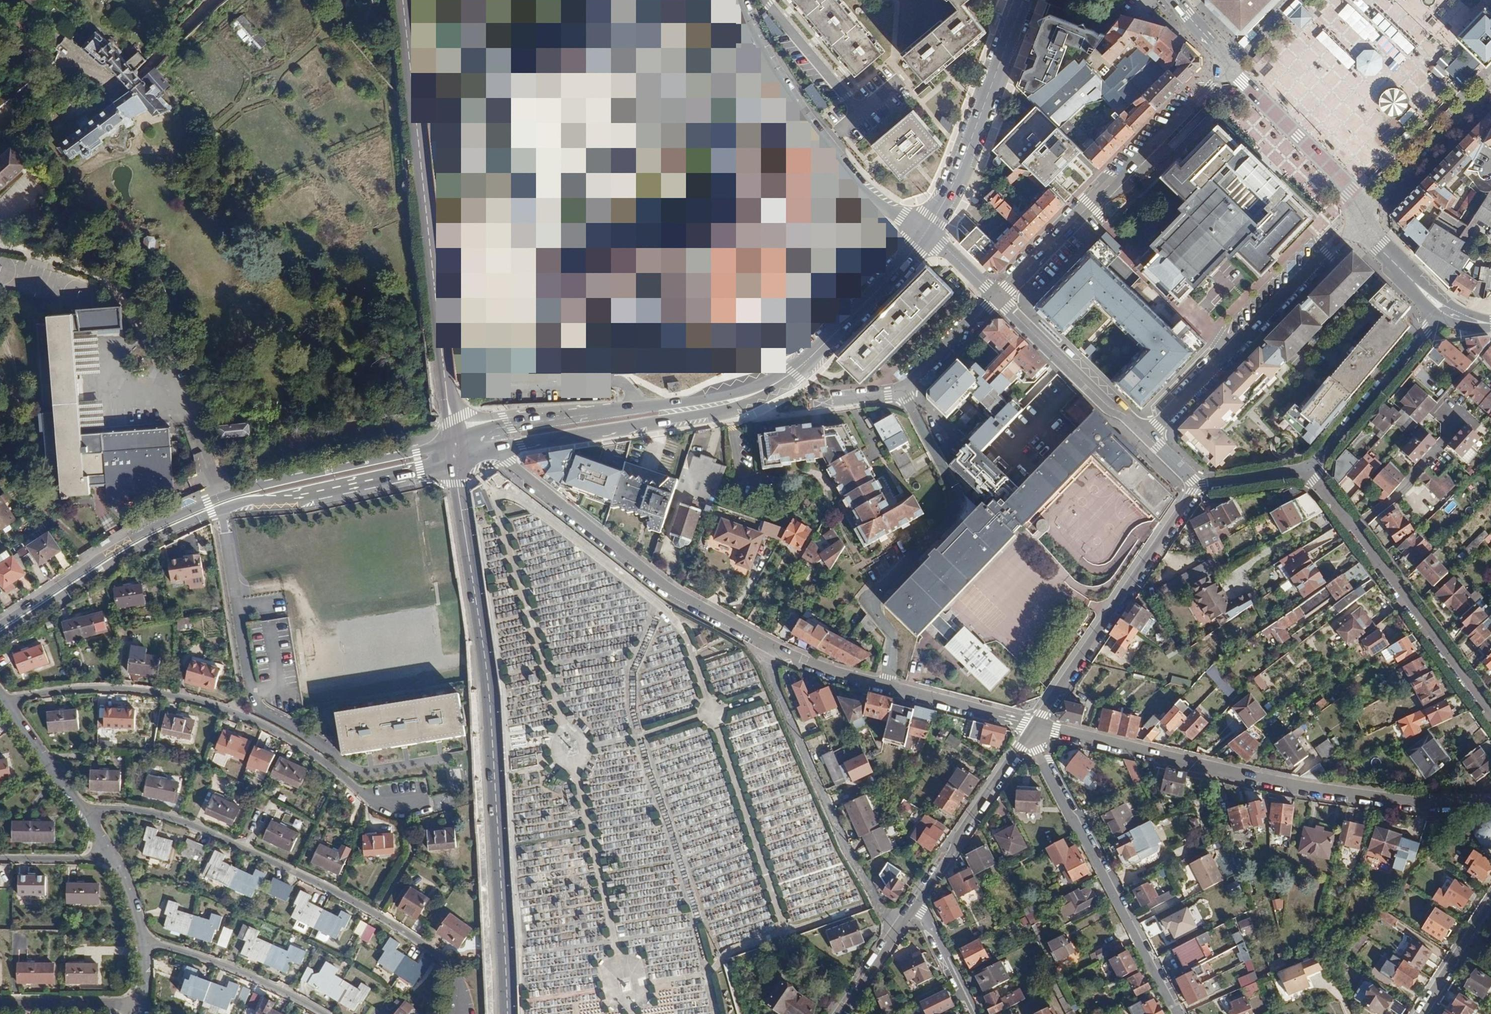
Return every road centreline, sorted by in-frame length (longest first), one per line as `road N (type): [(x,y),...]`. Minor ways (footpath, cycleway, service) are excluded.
road 1 (primary): [(507,1013),(489,687),(458,493)]
road 2 (tertiary): [(447,443),(207,503),(139,534),(0,624)]
road 3 (tertiary): [(0,637),(140,547),(211,513),(448,463)]
road 4 (residential): [(1036,728),(1342,797),(1418,808),(1490,807)]
road 5 (residential): [(78,809),(177,821),(310,879),(448,962),(462,1013)]
road 6 (residential): [(8,700),(108,688),(193,700),(296,743),(372,798),(416,801)]
road 7 (primary): [(403,0),(447,401)]
road 8 (residential): [(903,392),(959,506),(874,598),(891,633),(886,689)]
road 9 (residential): [(501,448),(666,587),(772,646)]
road 10 (residential): [(1229,65),(997,298)]
road 11 (residential): [(1178,1013),(1041,760),(1036,728)]
road 12 (residential): [(894,933),(799,738),(772,673),(772,646)]
road 13 (residential): [(1148,436),(1366,215)]
road 14 (residential): [(926,234),(879,205),(814,133),(739,0)]
road 15 (residential): [(1198,485),(1036,728)]
road 16 (tertiary): [(501,448),(712,412),(763,390)]
road 17 (tertiary): [(1024,0),(956,181),(926,234)]
road 18 (tertiary): [(1490,721),(1351,530)]
road 19 (tertiary): [(763,390),(536,422)]
road 20 (tertiary): [(926,234),(835,336),(763,390)]
road 21 (residential): [(1036,728),(917,903)]
road 22 (tertiary): [(1366,215),(1356,191),(1229,65)]
road 23 (residential): [(1148,436),(997,298)]
road 24 (residential): [(140,933),(326,1013)]
road 25 (tertiary): [(1441,318),(1310,470)]
road 26 (residential): [(1446,395),(1462,424),(1407,488),(1351,530)]
road 27 (residential): [(1366,215),(1488,93)]
road 28 (residential): [(886,689),(1036,728)]
road 29 (residential): [(142,1004),(0,1003)]
road 30 (residential): [(997,298),(903,392)]
road 31 (residential): [(78,809),(8,700)]
road 32 (residential): [(1421,1013),(1490,905)]
road 33 (residential): [(917,903),(973,1013)]
road 34 (residential): [(772,646),(886,689)]

